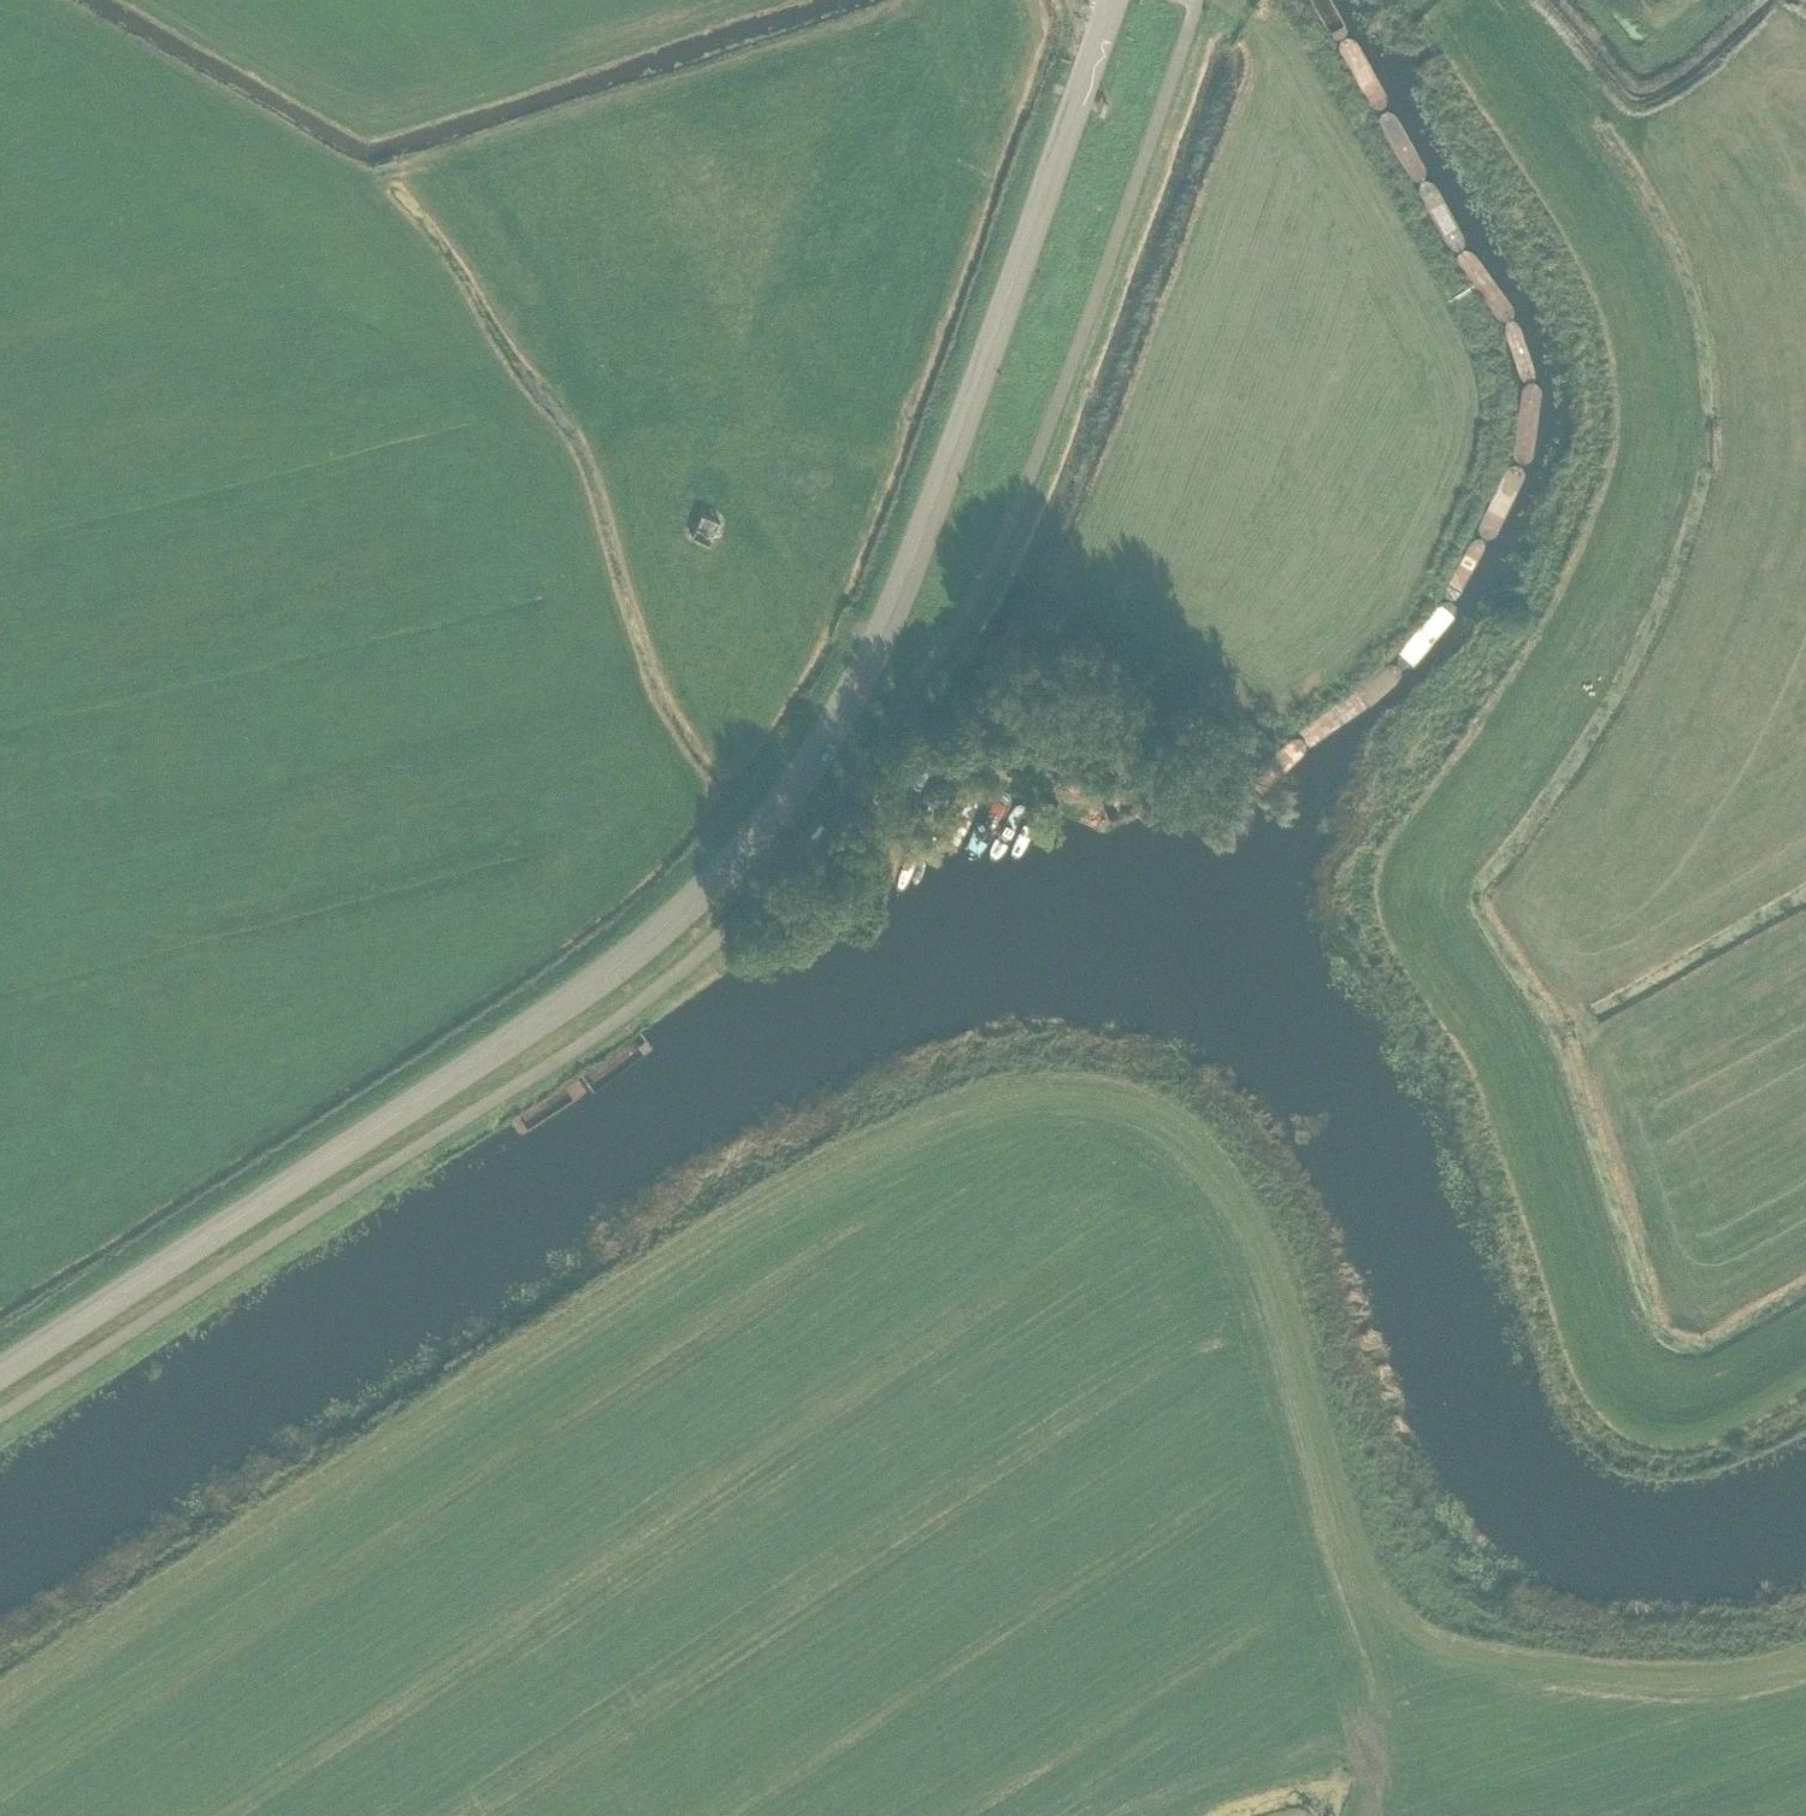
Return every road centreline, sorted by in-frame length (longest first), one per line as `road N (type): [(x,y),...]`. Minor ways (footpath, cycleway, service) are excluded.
road 1 (secondary): [(0,1375),(623,962),(687,908),(796,787),(893,613),(1113,0)]

